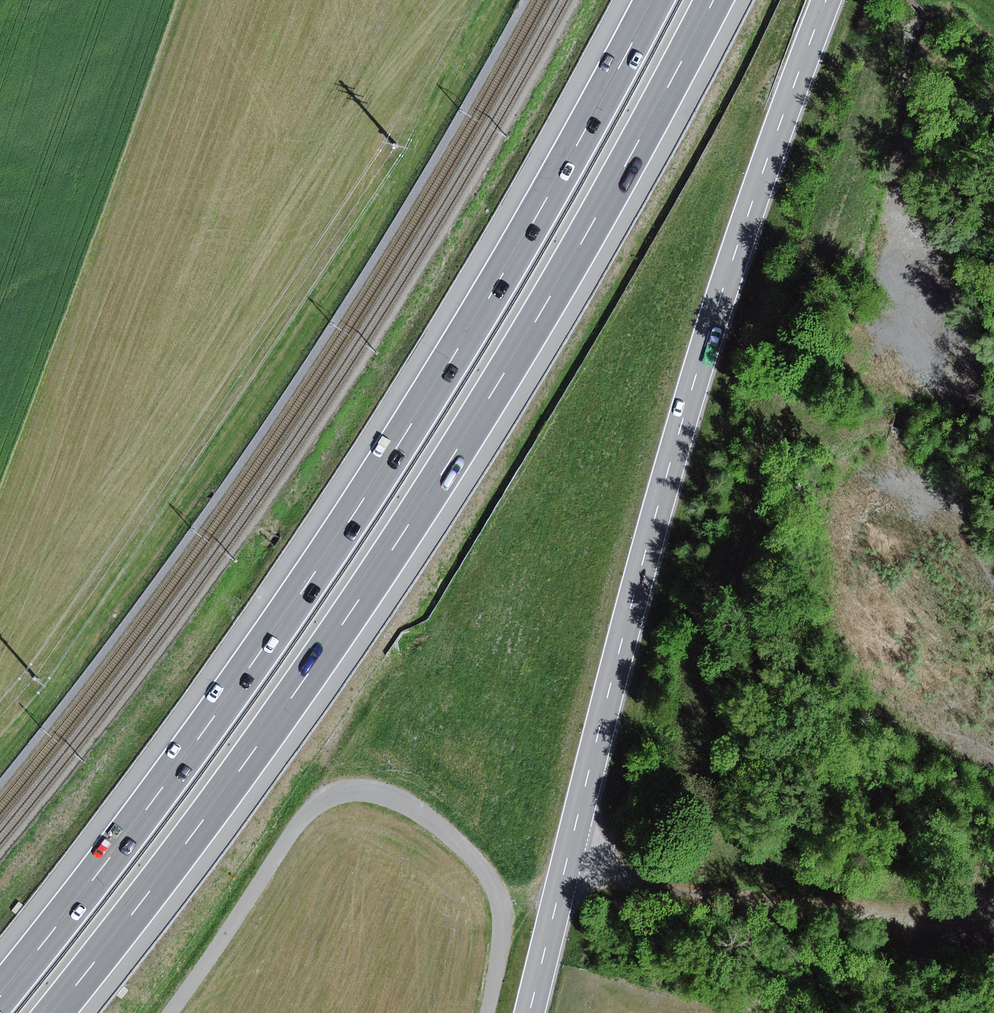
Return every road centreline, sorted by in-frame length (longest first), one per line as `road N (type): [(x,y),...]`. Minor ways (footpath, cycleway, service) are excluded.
road 1 (motorway): [(52,1012),(217,811),(472,431),(713,0)]
road 2 (motorway): [(652,0),(440,382),(181,770),(0,997)]
road 3 (primary): [(530,1012),(688,401),(827,0)]
road 4 (track): [(486,1012),(502,938),(493,886),(435,824),(398,799),(360,789),(309,809),(165,1012)]
road 5 (track): [(566,868),(721,898),(929,915),(993,906)]

